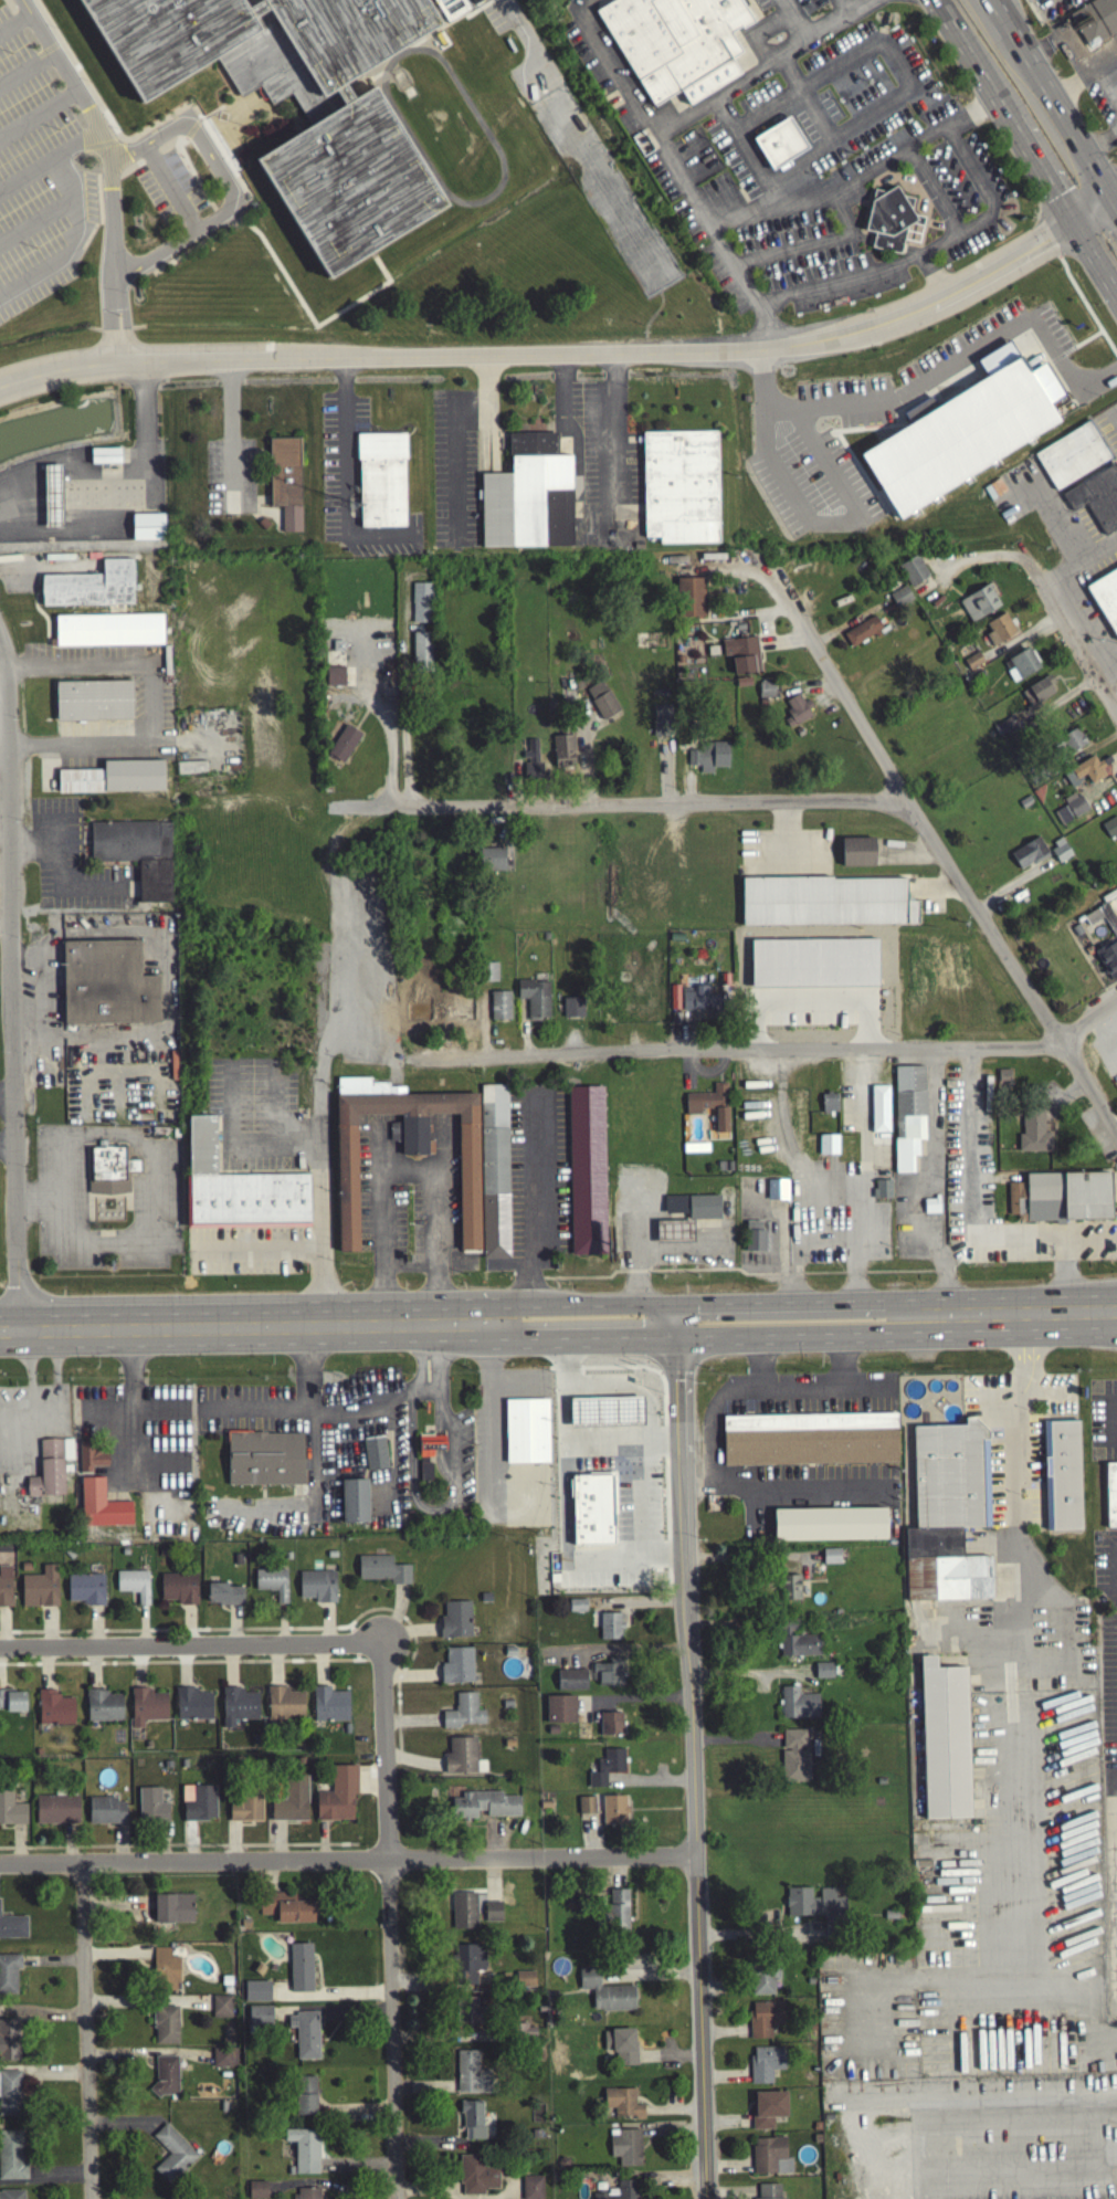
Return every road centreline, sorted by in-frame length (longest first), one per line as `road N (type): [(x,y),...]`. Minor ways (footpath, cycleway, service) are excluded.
road 1 (tertiary): [(1109,189),(1064,230),(949,295),(881,326),(808,343),(735,351),(115,359),(0,387)]
road 2 (tertiary): [(705,2198),(675,1336)]
road 3 (residential): [(22,1328),(7,618),(0,609)]
road 4 (residential): [(696,1856),(0,1864)]
road 5 (residential): [(1116,1136),(759,570)]
road 6 (residential): [(1062,1038),(1031,1048),(411,1059)]
road 7 (residential): [(397,2198),(386,1641)]
road 8 (residential): [(899,798),(409,802)]
road 9 (primary): [(487,1323),(0,1329)]
road 10 (residential): [(0,1647),(386,1641)]
road 11 (primary): [(927,0),(1116,313)]
road 12 (residential): [(92,2198),(83,1863)]
road 13 (primary): [(1116,201),(991,0)]
road 14 (primary): [(675,1336),(870,1334),(905,1314)]
road 15 (primary): [(905,1314),(871,1303),(675,1305)]
road 16 (primary): [(1116,1308),(905,1314)]
road 17 (residential): [(1116,713),(1018,546)]
road 18 (primary): [(675,1305),(523,1306),(487,1323)]
road 19 (primary): [(487,1323),(523,1338),(675,1336)]

